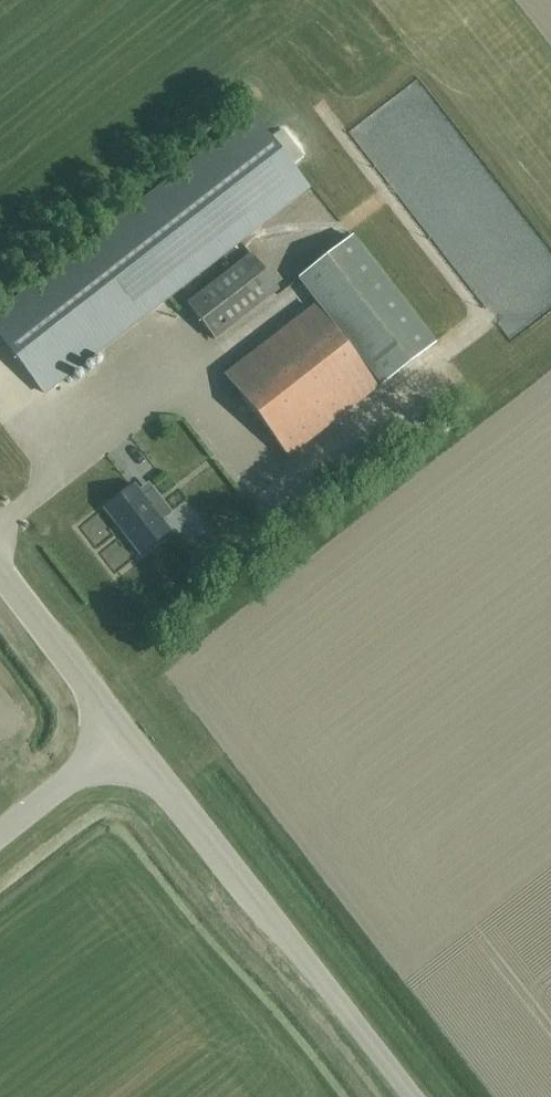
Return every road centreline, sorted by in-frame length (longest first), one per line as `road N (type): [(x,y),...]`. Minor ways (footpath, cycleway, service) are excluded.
road 1 (unclassified): [(411,1096),(125,733)]
road 2 (unclassified): [(125,733),(0,573)]
road 3 (unclassified): [(0,832),(125,733)]

